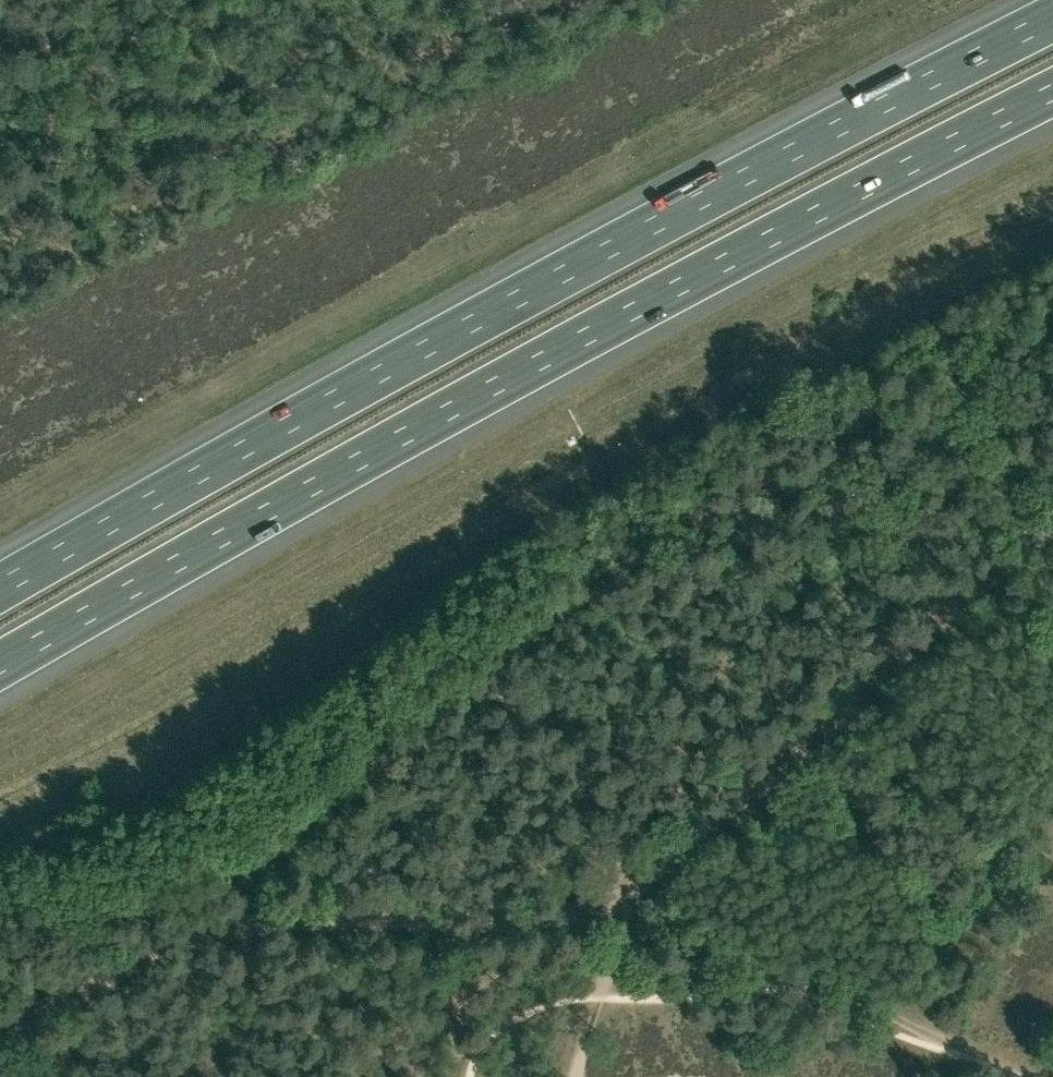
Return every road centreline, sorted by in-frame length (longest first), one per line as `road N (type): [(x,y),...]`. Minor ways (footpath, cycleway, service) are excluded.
road 1 (motorway): [(0,667),(618,316),(1052,93)]
road 2 (motorway): [(1052,19),(518,297),(0,588)]
road 3 (track): [(0,1035),(238,912),(623,916)]
road 4 (track): [(1052,529),(690,839),(629,896),(623,916)]
road 5 (track): [(576,1076),(623,916)]

